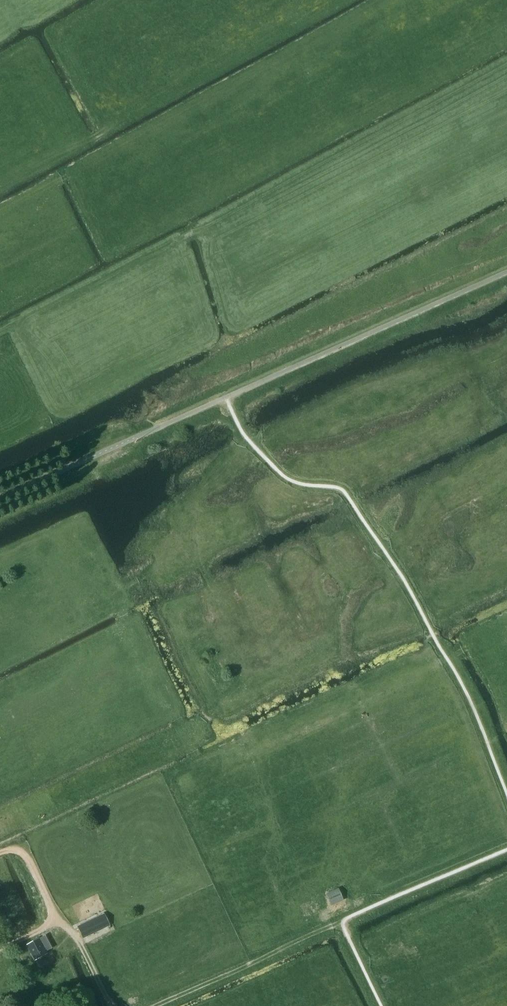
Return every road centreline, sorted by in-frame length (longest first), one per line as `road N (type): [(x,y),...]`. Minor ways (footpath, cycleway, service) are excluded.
road 1 (track): [(156,1005),(342,921)]
road 2 (track): [(0,852),(28,857),(56,919),(76,937),(114,1005)]

